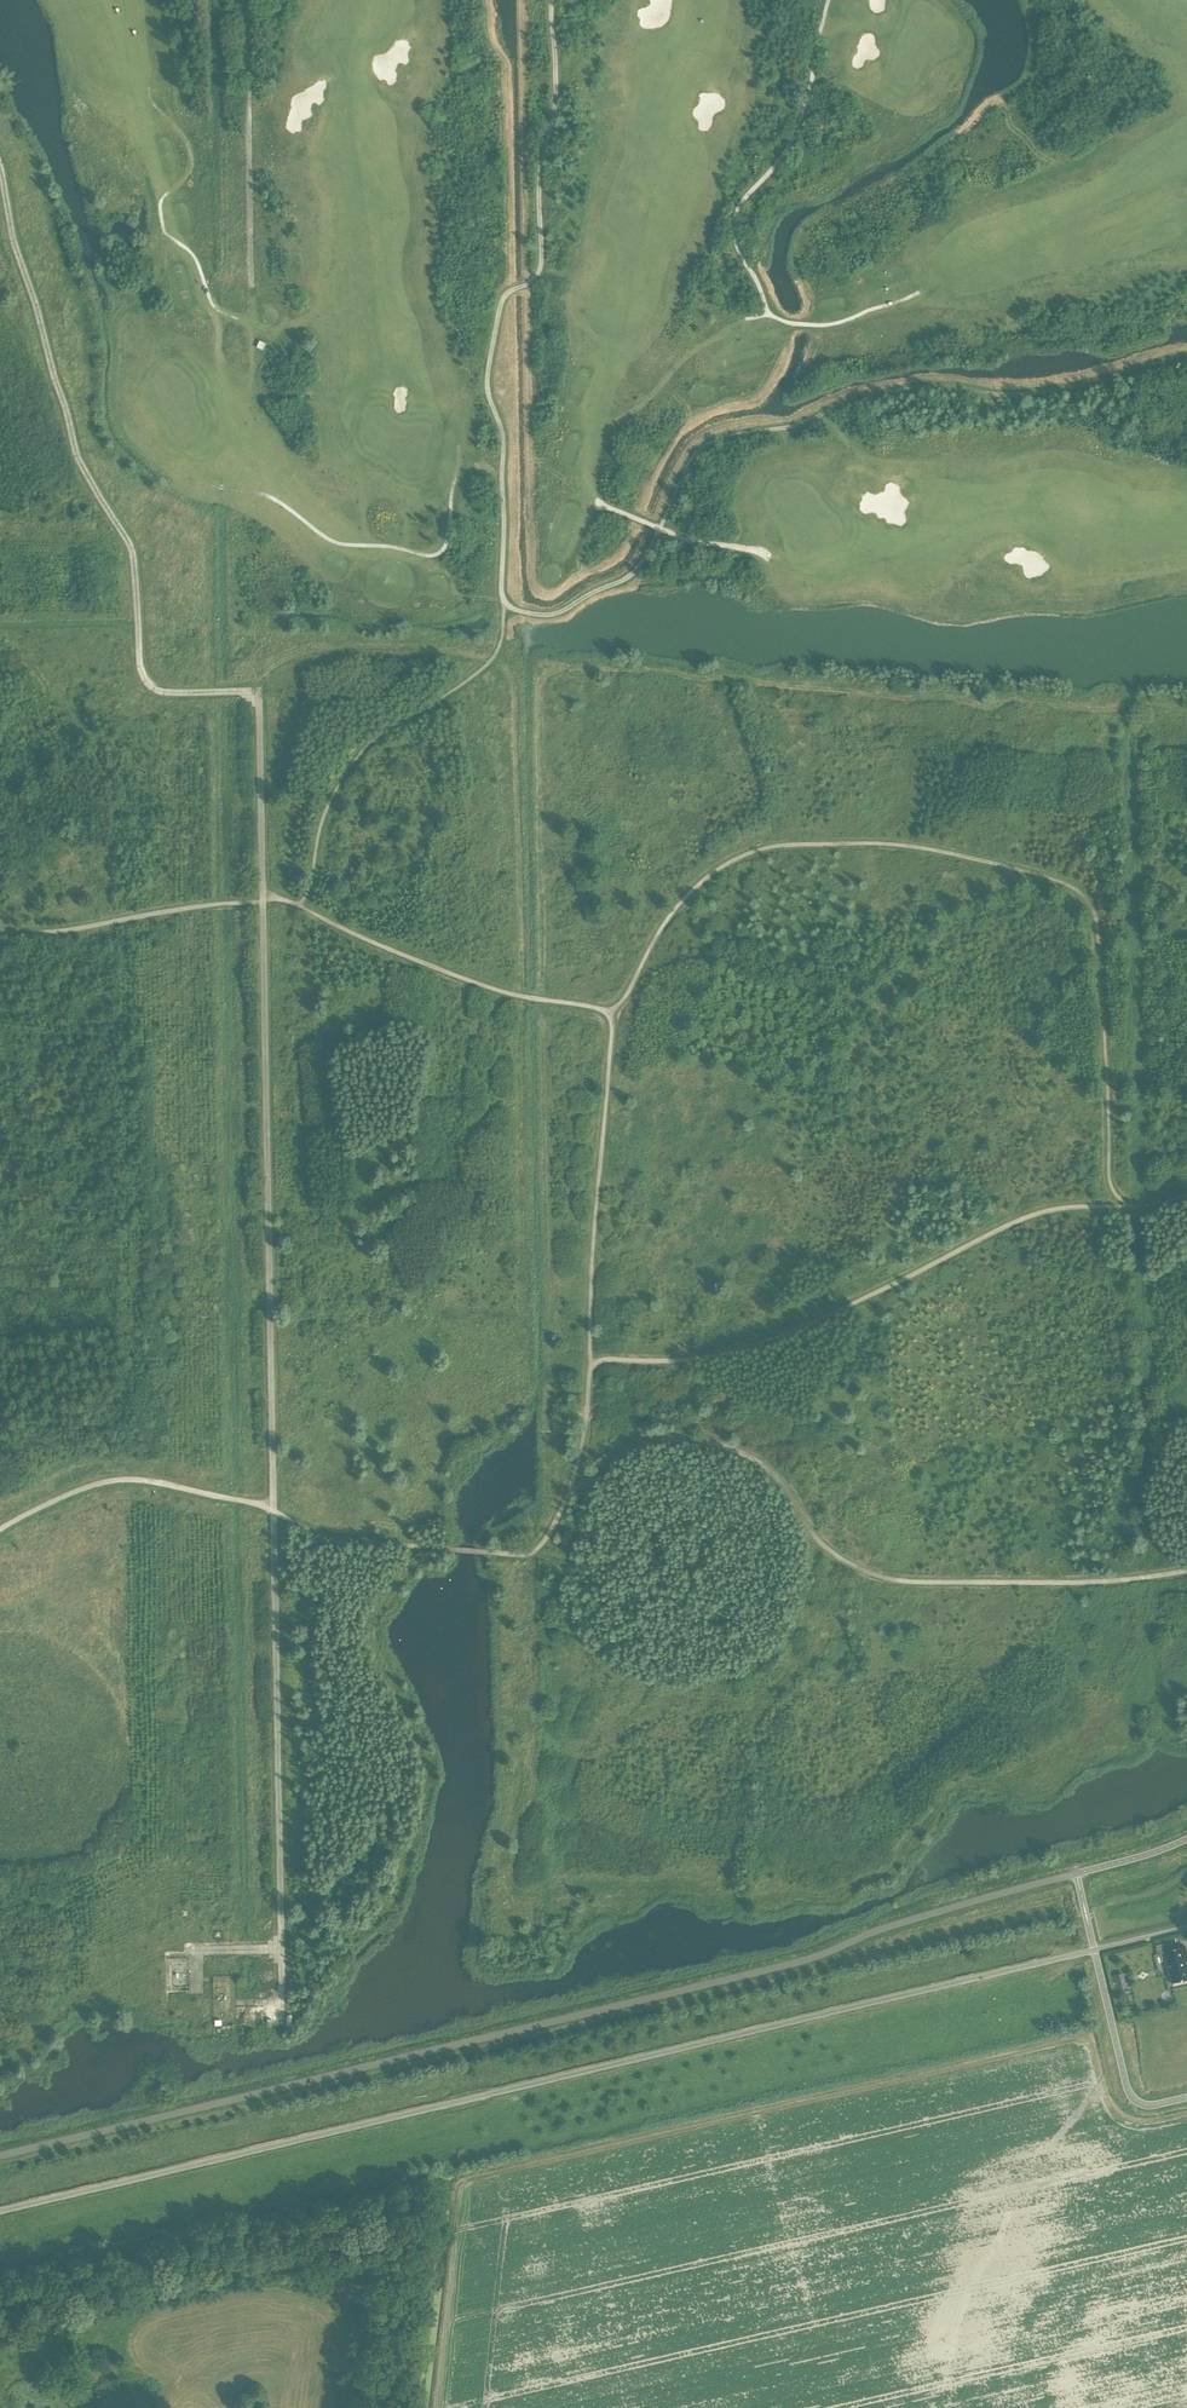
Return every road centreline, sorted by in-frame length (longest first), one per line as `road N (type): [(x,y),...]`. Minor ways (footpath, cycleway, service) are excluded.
road 1 (track): [(245,2008),(282,2005),(258,696),(169,695),(140,671),(132,550),(78,462),(13,243),(0,166)]

